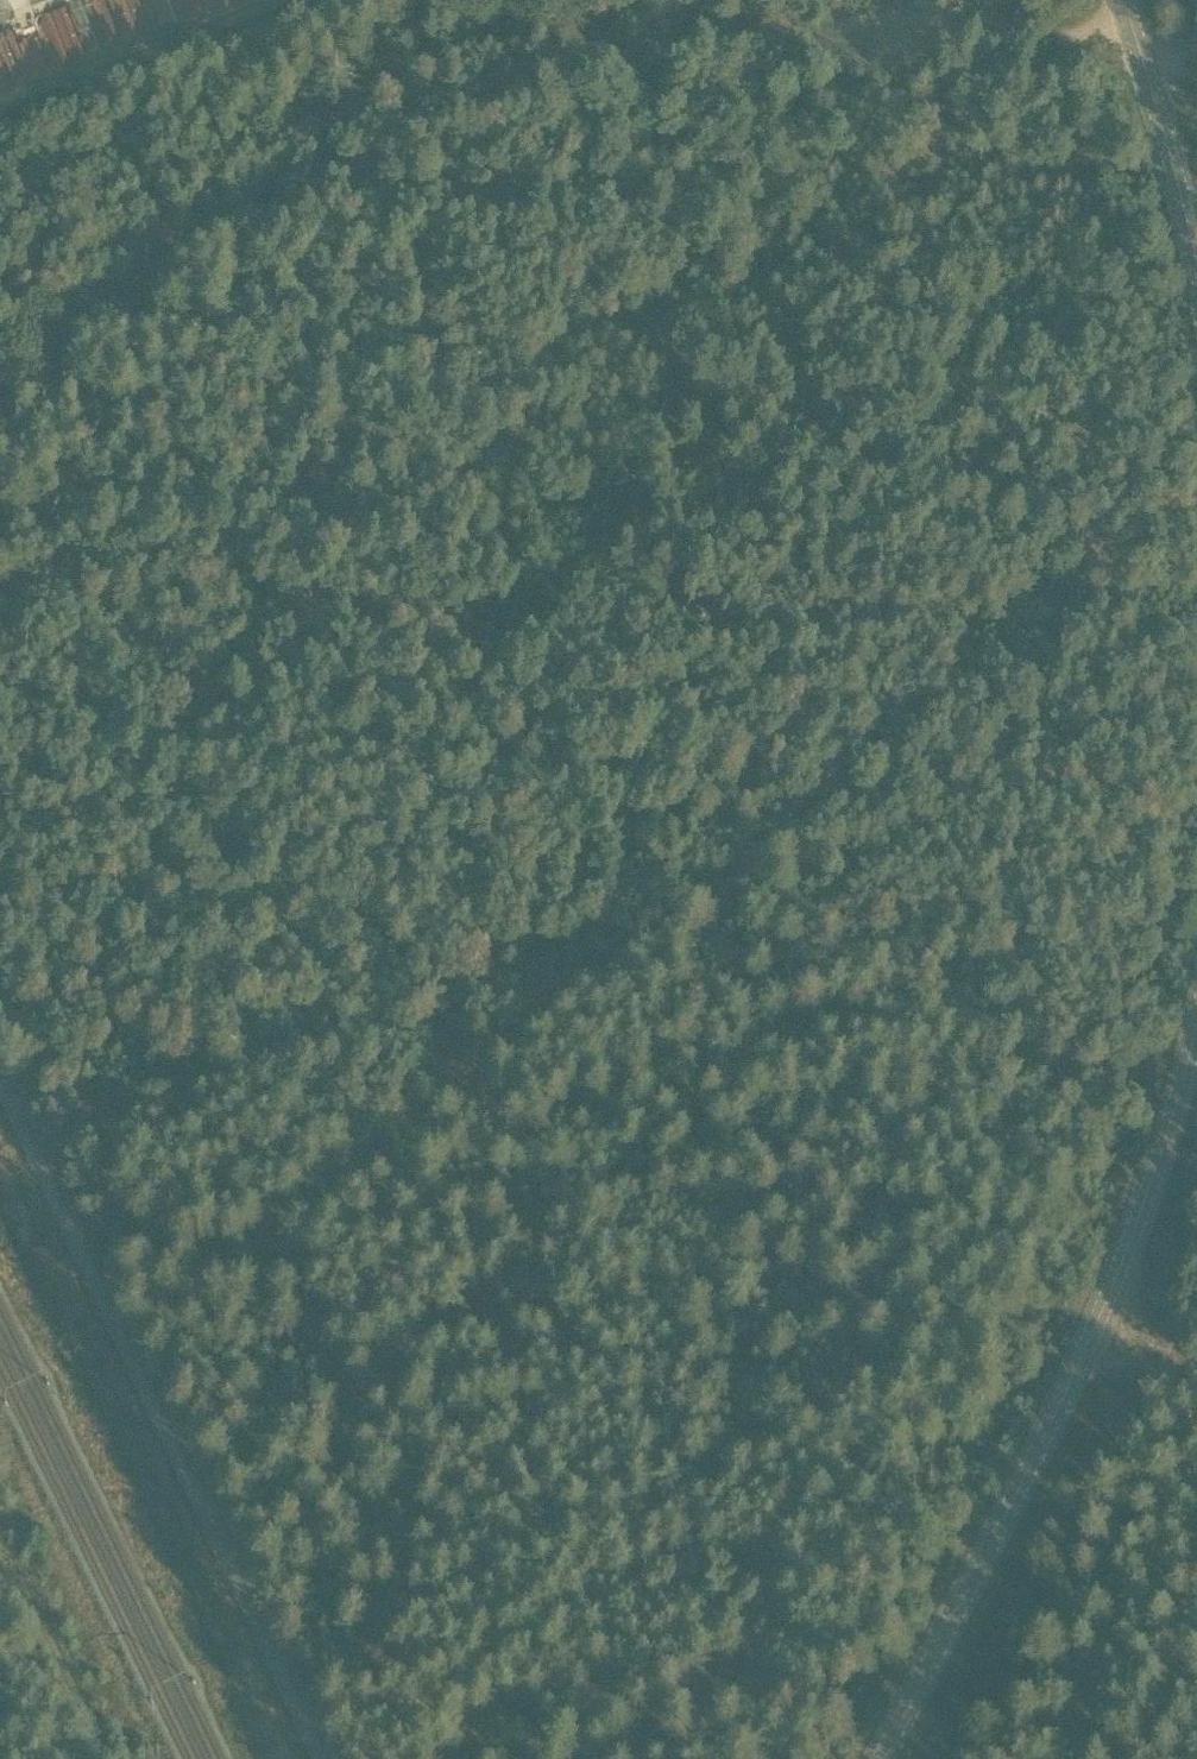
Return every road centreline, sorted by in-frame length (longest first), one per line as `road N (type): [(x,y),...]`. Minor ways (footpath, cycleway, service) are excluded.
road 1 (track): [(0,388),(185,200),(376,47),(452,17),(1132,45)]
road 2 (tertiary): [(1196,1017),(1166,1126),(1057,1402),(875,1758)]
road 3 (tertiary): [(1118,0),(1196,288)]

